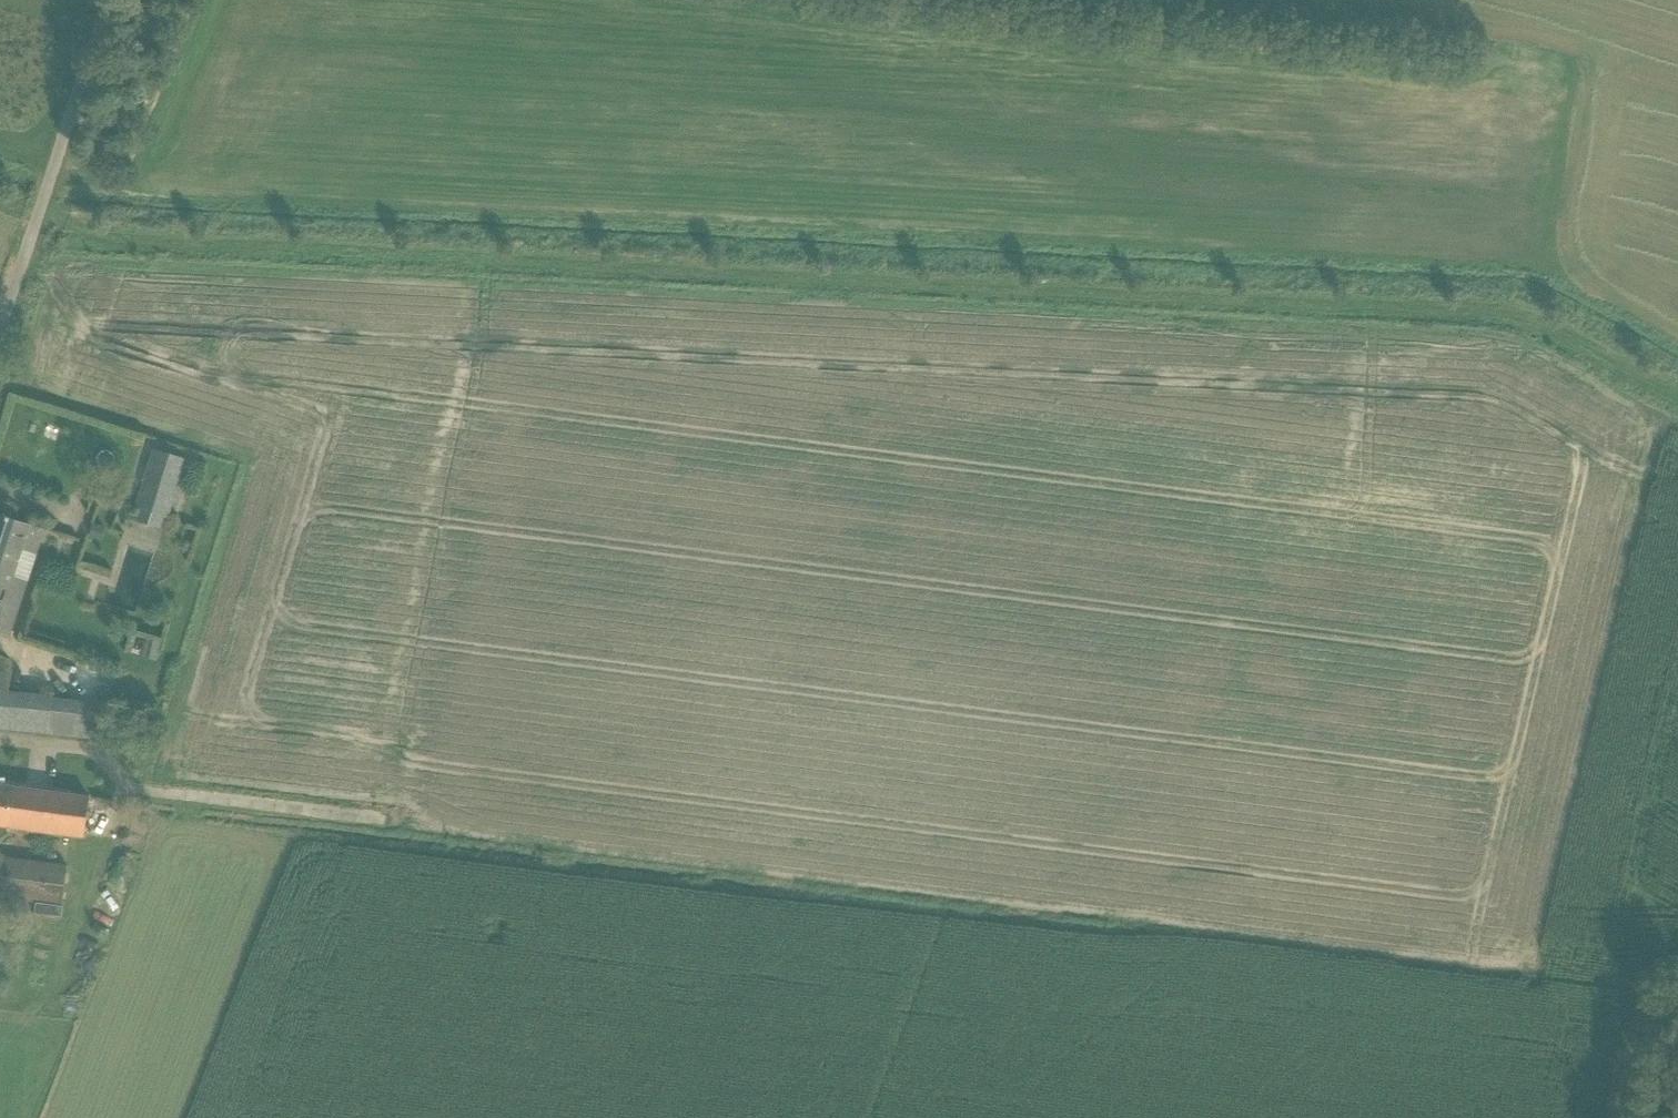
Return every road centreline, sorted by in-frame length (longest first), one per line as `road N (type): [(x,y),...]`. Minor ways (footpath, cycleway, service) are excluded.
road 1 (unclassified): [(0,331),(110,0)]

